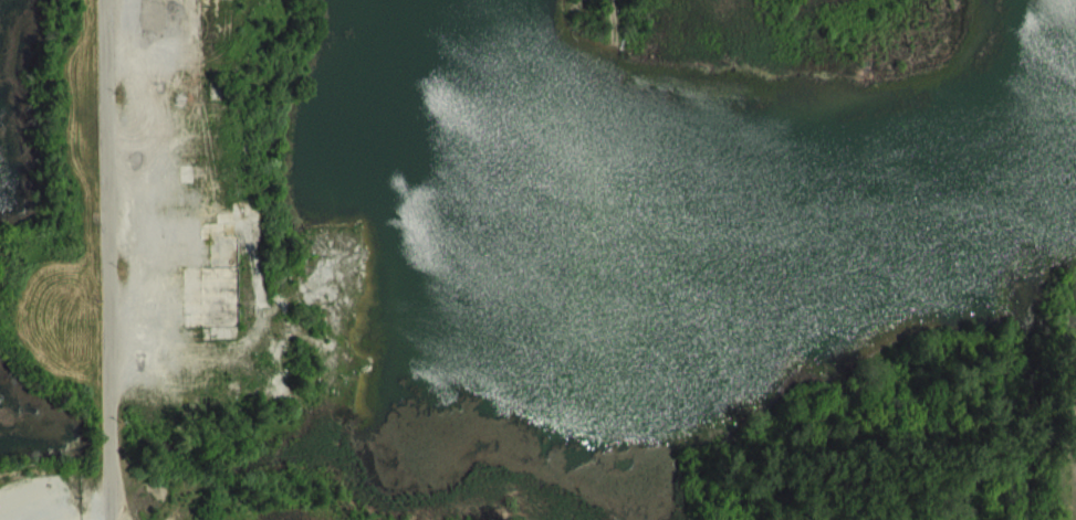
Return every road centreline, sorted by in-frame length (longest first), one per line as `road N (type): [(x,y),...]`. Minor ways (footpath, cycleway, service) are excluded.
road 1 (secondary): [(110,519),(105,0)]

